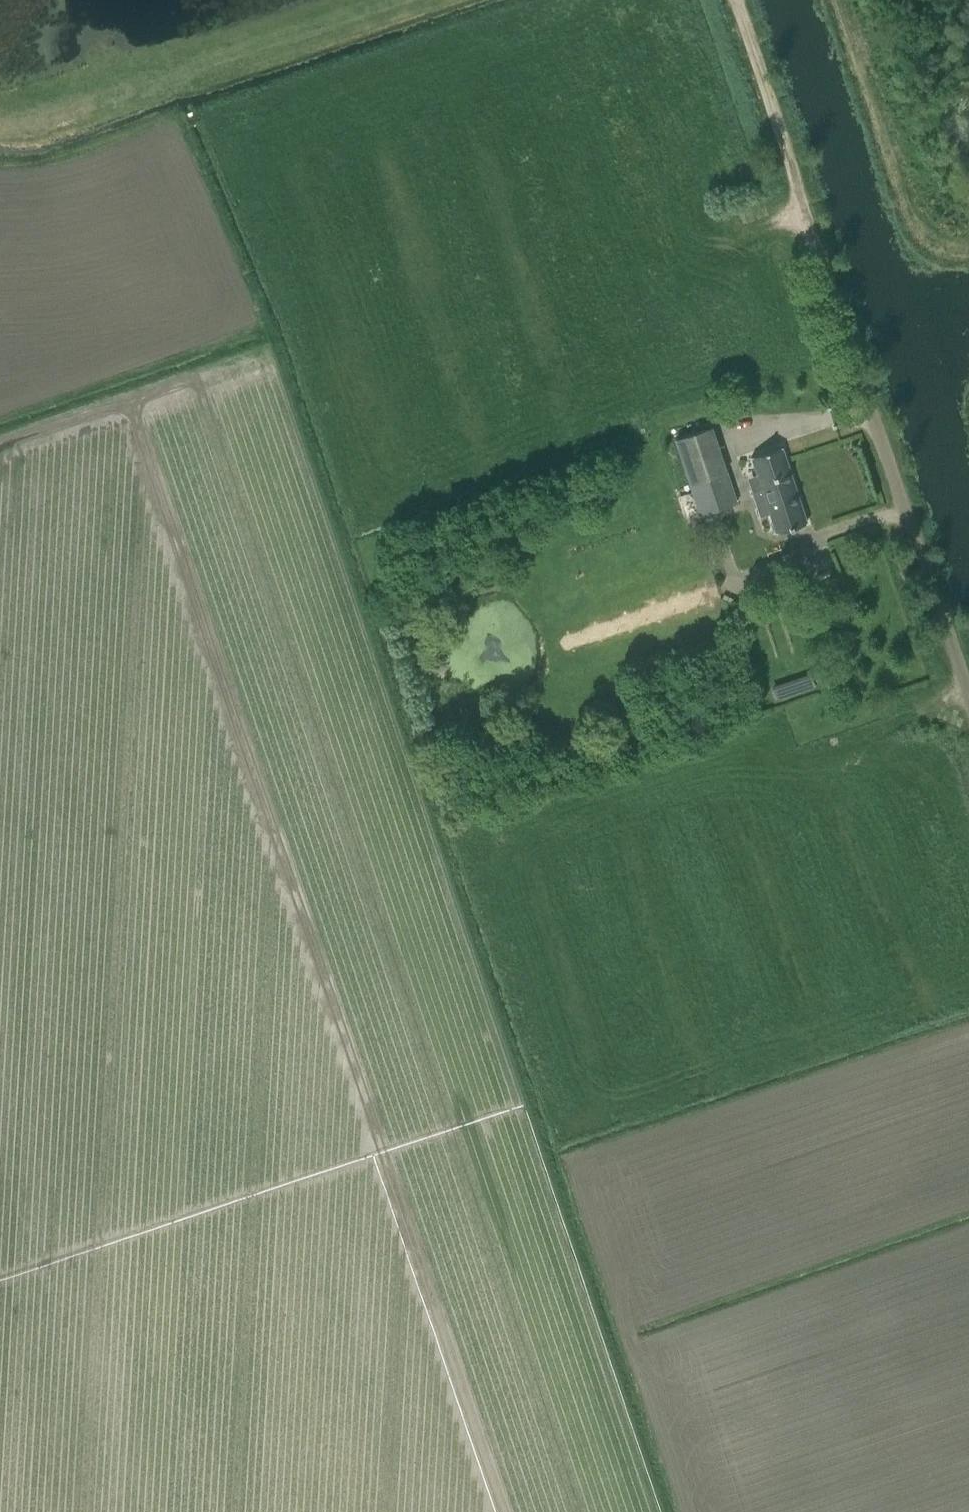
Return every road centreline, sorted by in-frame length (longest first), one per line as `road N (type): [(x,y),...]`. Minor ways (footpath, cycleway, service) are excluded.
road 1 (track): [(968,752),(722,0)]
road 2 (track): [(399,0),(0,122)]

